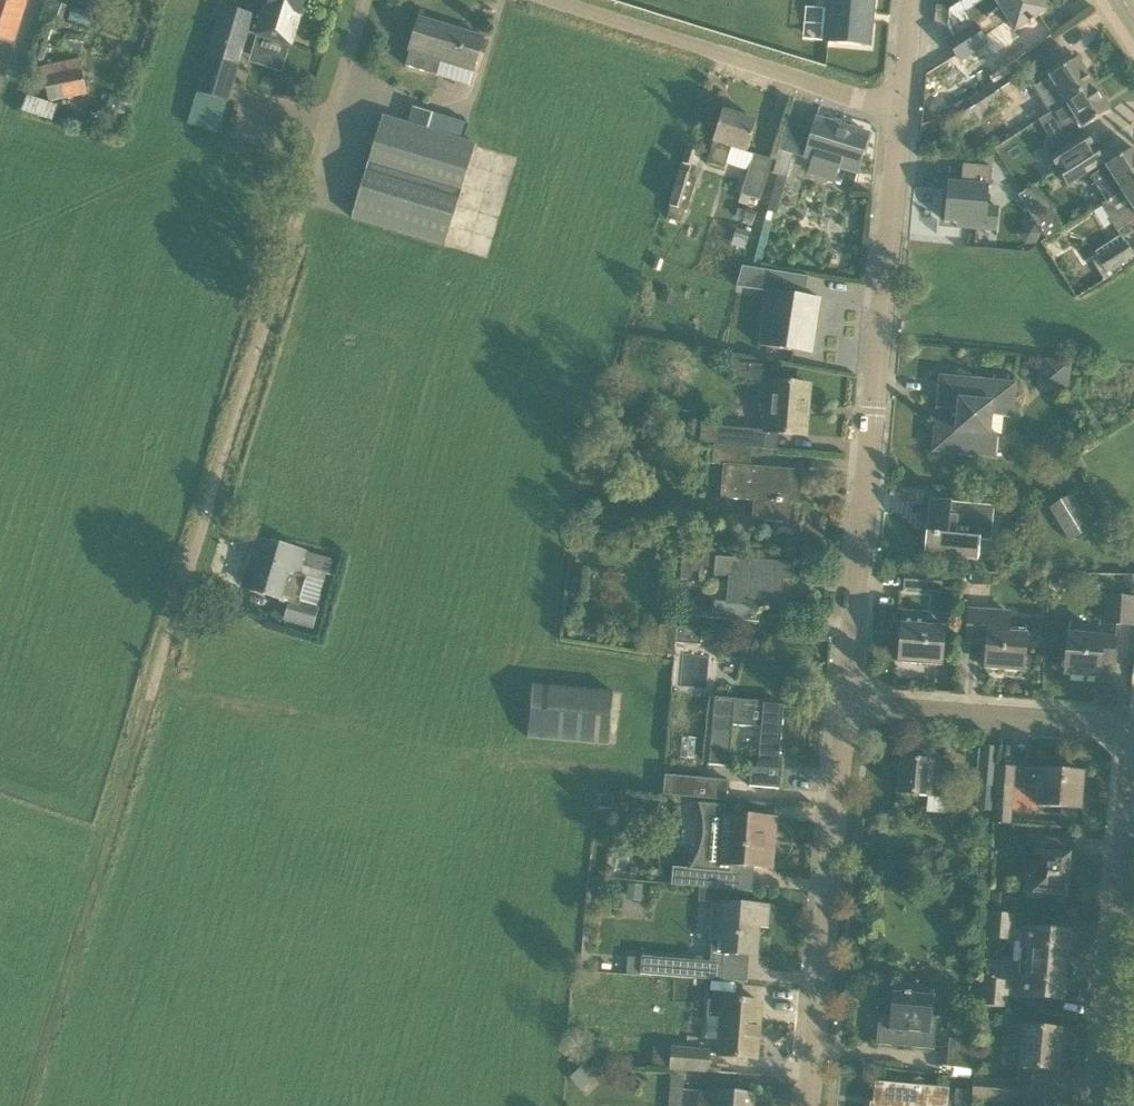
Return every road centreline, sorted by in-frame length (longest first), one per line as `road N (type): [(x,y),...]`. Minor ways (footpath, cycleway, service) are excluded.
road 1 (unclassified): [(152,681),(364,0)]
road 2 (residential): [(852,705),(901,109)]
road 3 (track): [(22,1105),(152,681)]
road 4 (residential): [(815,1105),(852,705)]
road 5 (unclassified): [(901,109),(549,0)]
road 6 (residential): [(852,705),(1133,733)]
road 7 (residential): [(1100,1105),(1128,827)]

